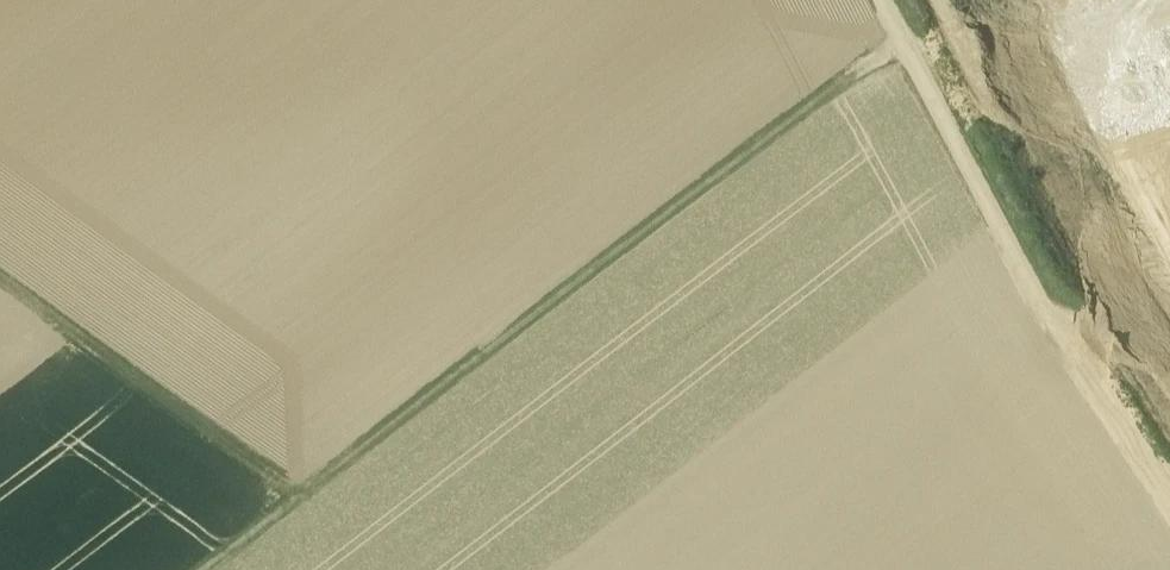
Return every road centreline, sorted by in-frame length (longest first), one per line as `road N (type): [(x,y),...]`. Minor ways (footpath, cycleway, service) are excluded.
road 1 (track): [(208,569),(837,81),(906,48)]
road 2 (track): [(881,0),(1071,345)]
road 3 (track): [(300,493),(0,275)]
road 4 (track): [(1169,504),(1071,345)]

